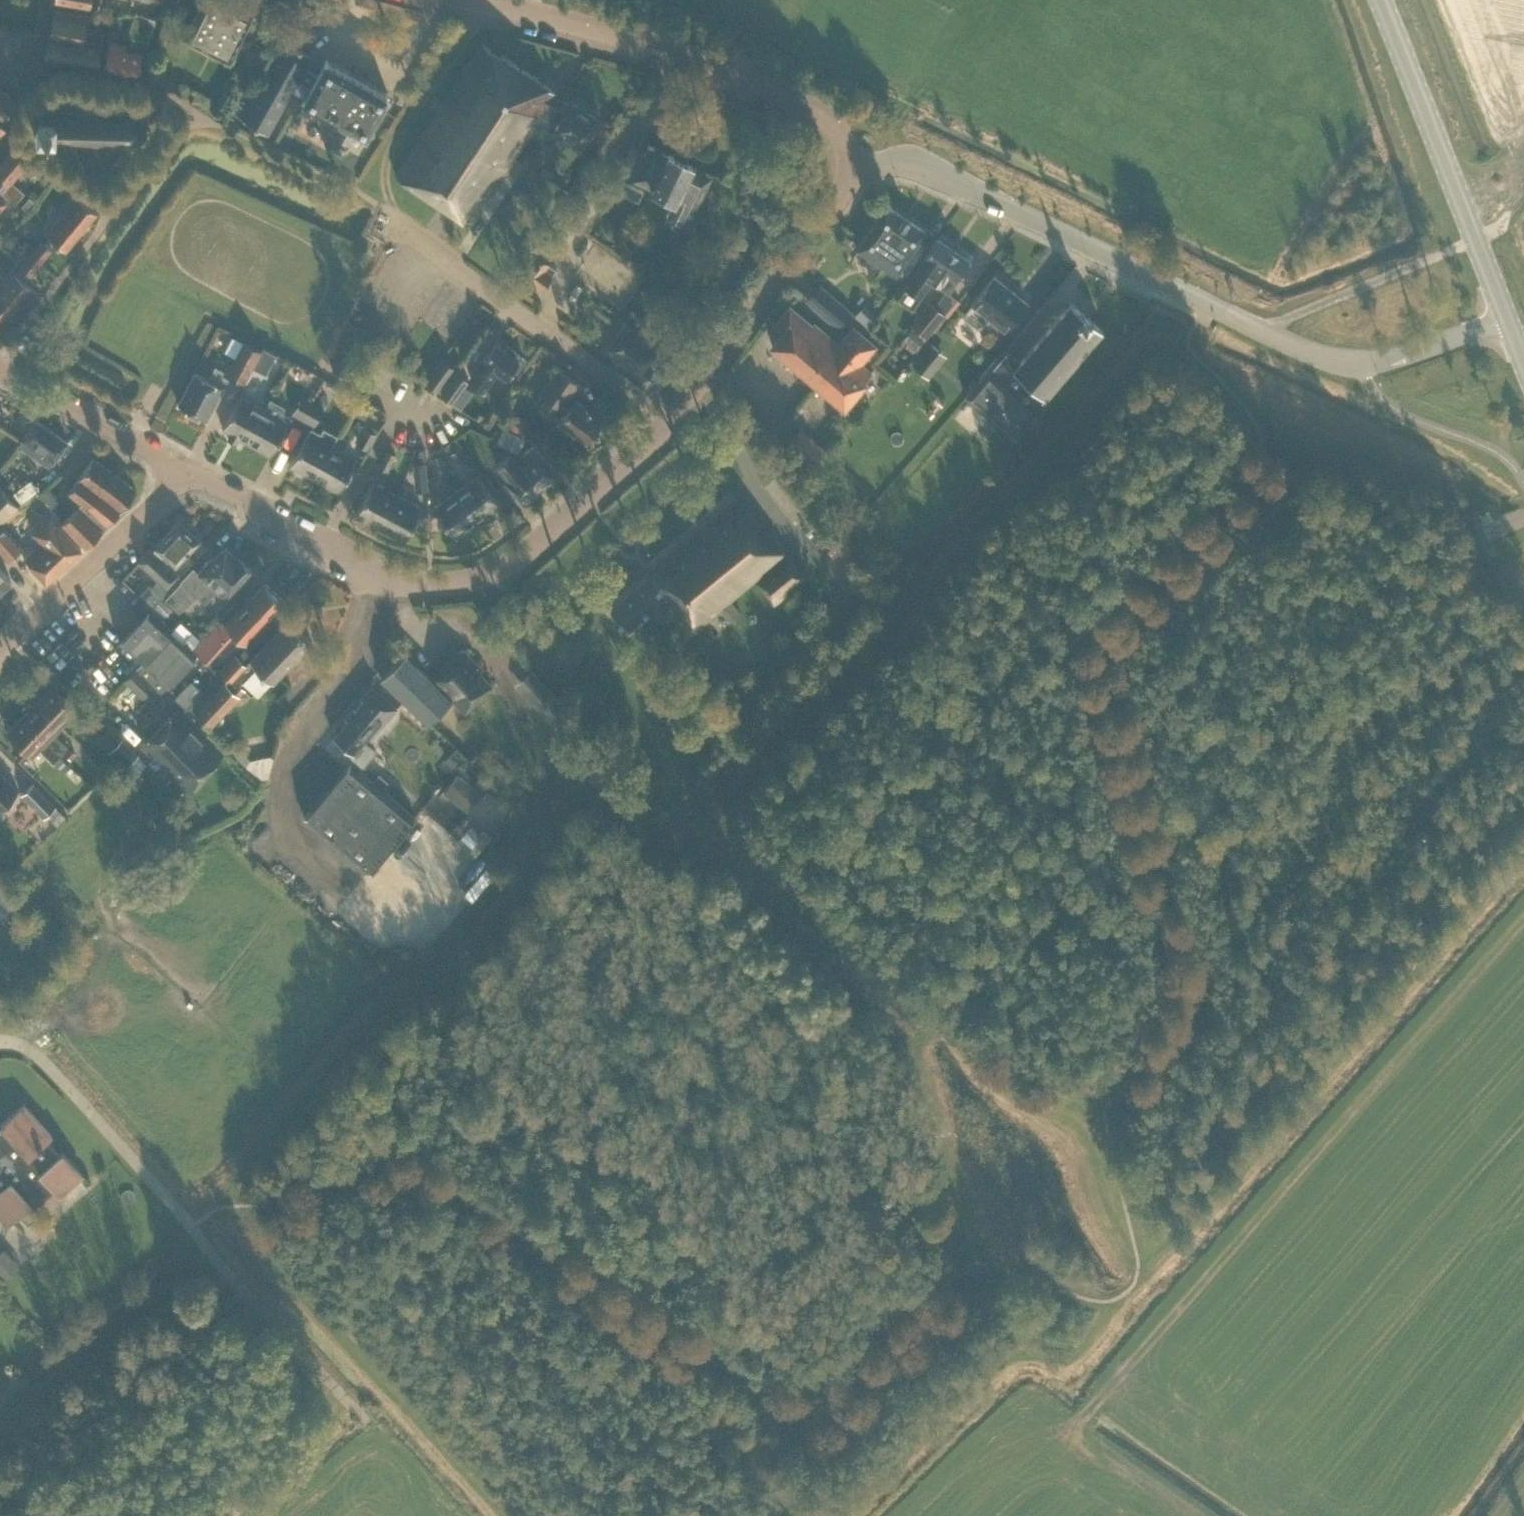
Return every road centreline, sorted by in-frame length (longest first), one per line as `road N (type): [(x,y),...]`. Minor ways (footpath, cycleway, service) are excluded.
road 1 (unclassified): [(1508,317),(1403,357),(1326,361),(934,169),(850,160)]
road 2 (unclassified): [(669,418),(516,557),(490,571),(425,585),(388,581),(185,474)]
road 3 (unclassified): [(363,1423),(193,1225),(28,1053),(0,1047)]
road 4 (unclassified): [(850,160),(833,123),(795,93),(673,50),(479,0)]
road 5 (primary): [(1508,317),(1377,0)]
road 6 (residential): [(669,418),(395,218)]
road 7 (unclassified): [(850,160),(822,223),(669,418)]
road 8 (residential): [(0,647),(185,474)]
road 9 (unclassified): [(185,474),(0,369)]

